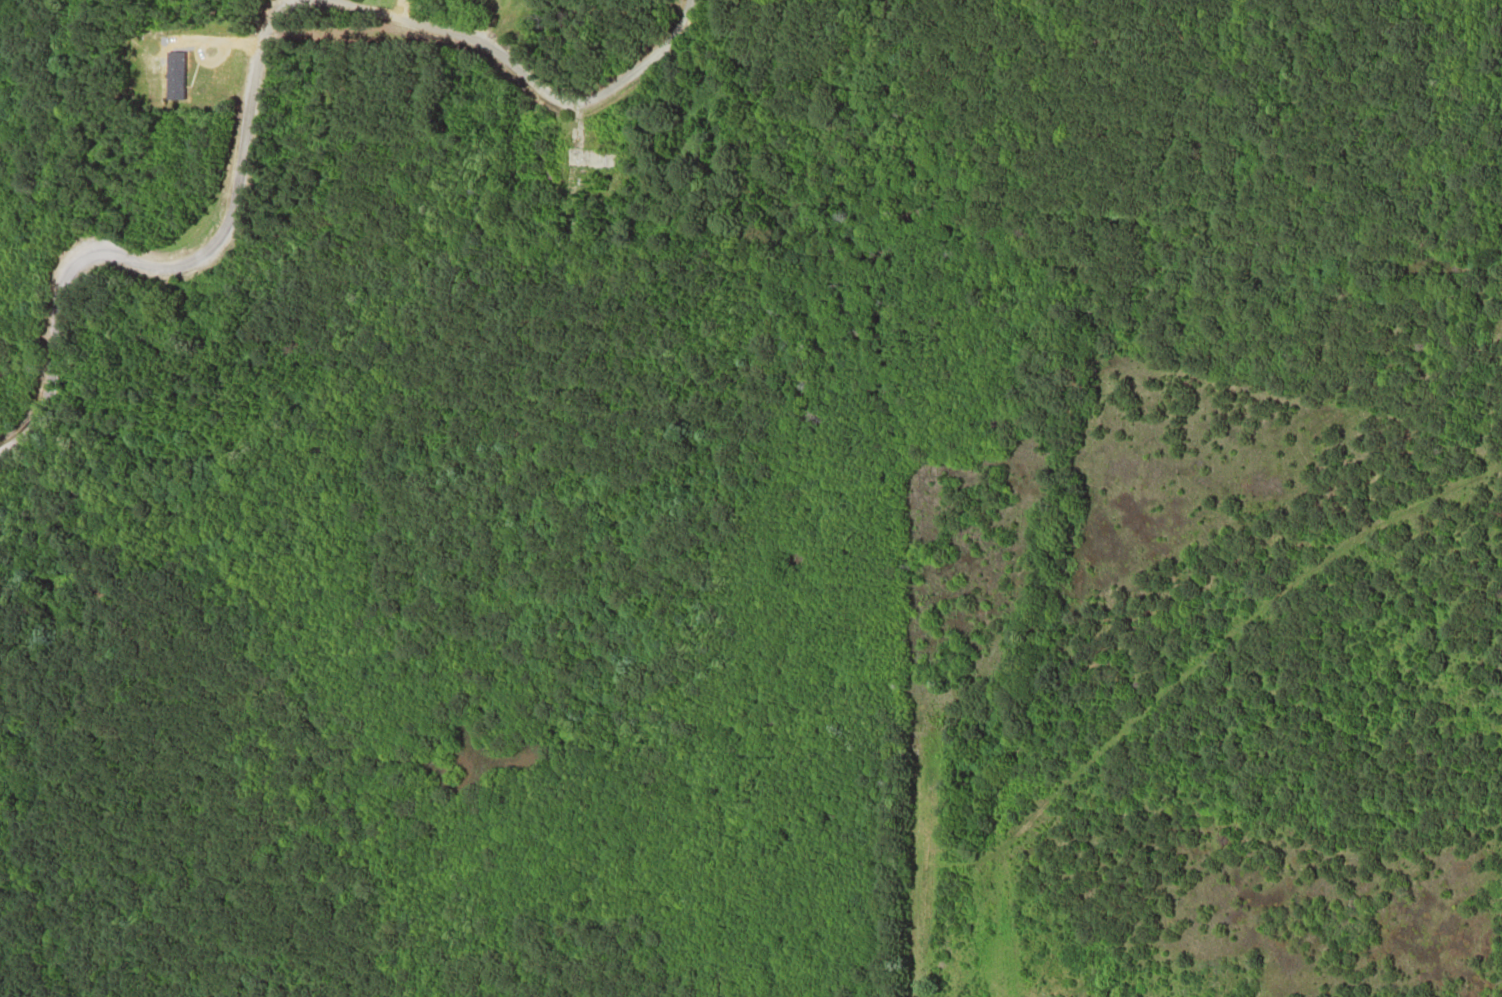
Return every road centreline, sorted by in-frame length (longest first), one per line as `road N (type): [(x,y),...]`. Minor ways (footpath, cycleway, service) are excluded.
road 1 (residential): [(0,450),(34,422),(44,399),(56,295),(78,257),(170,267),(196,257),(223,227),(257,51),(277,6),(294,0)]
road 2 (residential): [(315,0),(472,38),(564,102),(604,92),(668,39),(686,0)]

